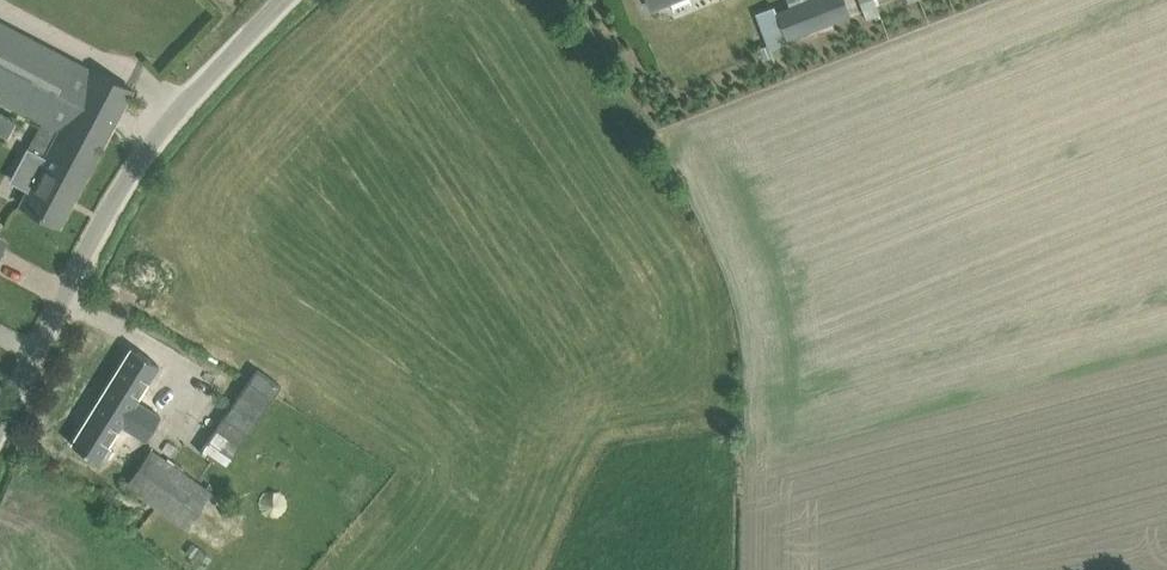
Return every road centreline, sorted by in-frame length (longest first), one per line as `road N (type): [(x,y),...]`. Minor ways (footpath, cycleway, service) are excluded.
road 1 (unclassified): [(0,425),(139,159),(285,0)]

